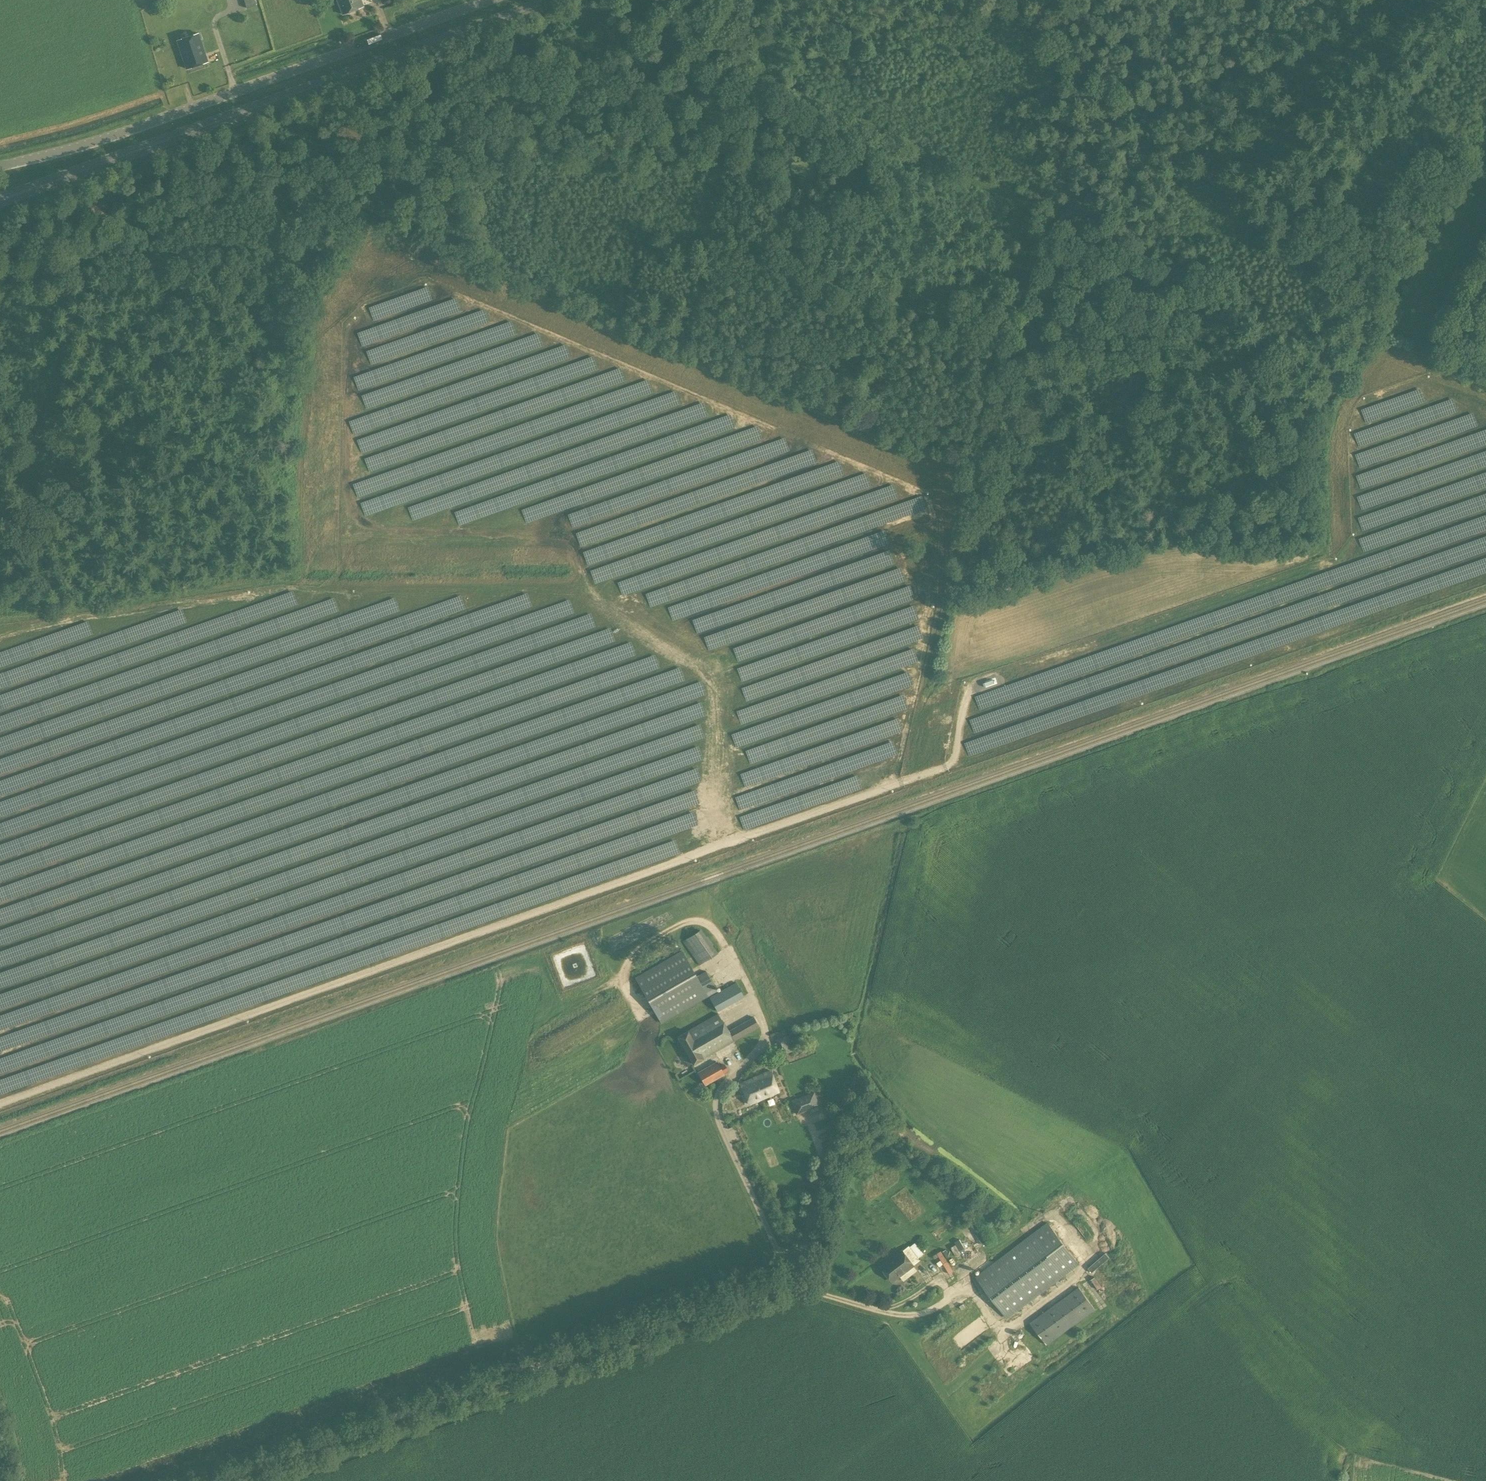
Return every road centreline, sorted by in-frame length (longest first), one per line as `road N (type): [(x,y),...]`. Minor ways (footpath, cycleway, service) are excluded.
road 1 (unclassified): [(215,1480),(789,1276)]
road 2 (secondary): [(21,193),(553,0)]
road 3 (unclassified): [(0,166),(96,142),(494,0)]
road 4 (unclassified): [(789,1276),(716,1117),(724,1086),(761,1047)]
road 5 (unclassified): [(953,1296),(908,1315),(812,1291),(789,1276)]

